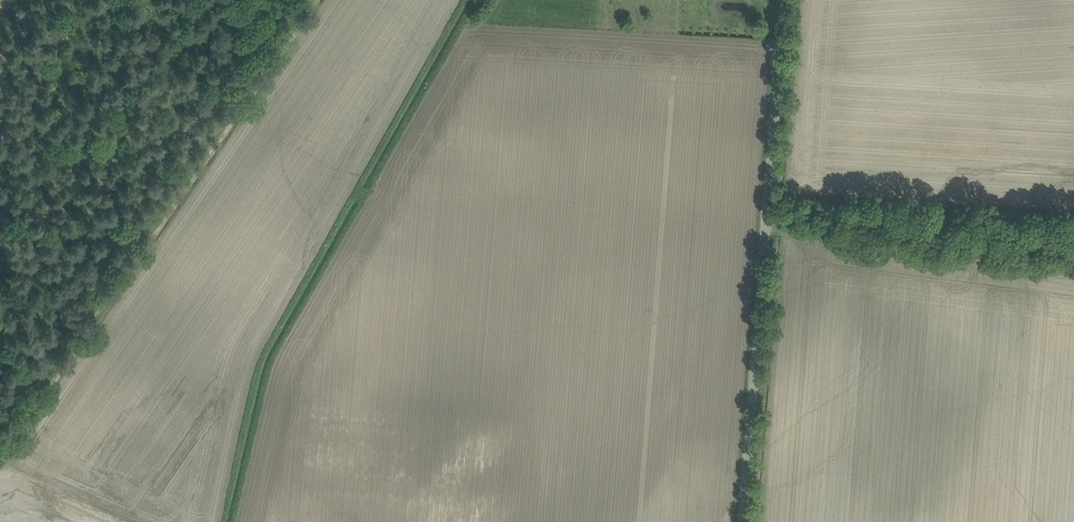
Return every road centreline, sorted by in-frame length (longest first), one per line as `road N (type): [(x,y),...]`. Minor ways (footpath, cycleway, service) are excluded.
road 1 (track): [(316,0),(58,372),(0,438)]
road 2 (unclassified): [(754,521),(791,0)]

